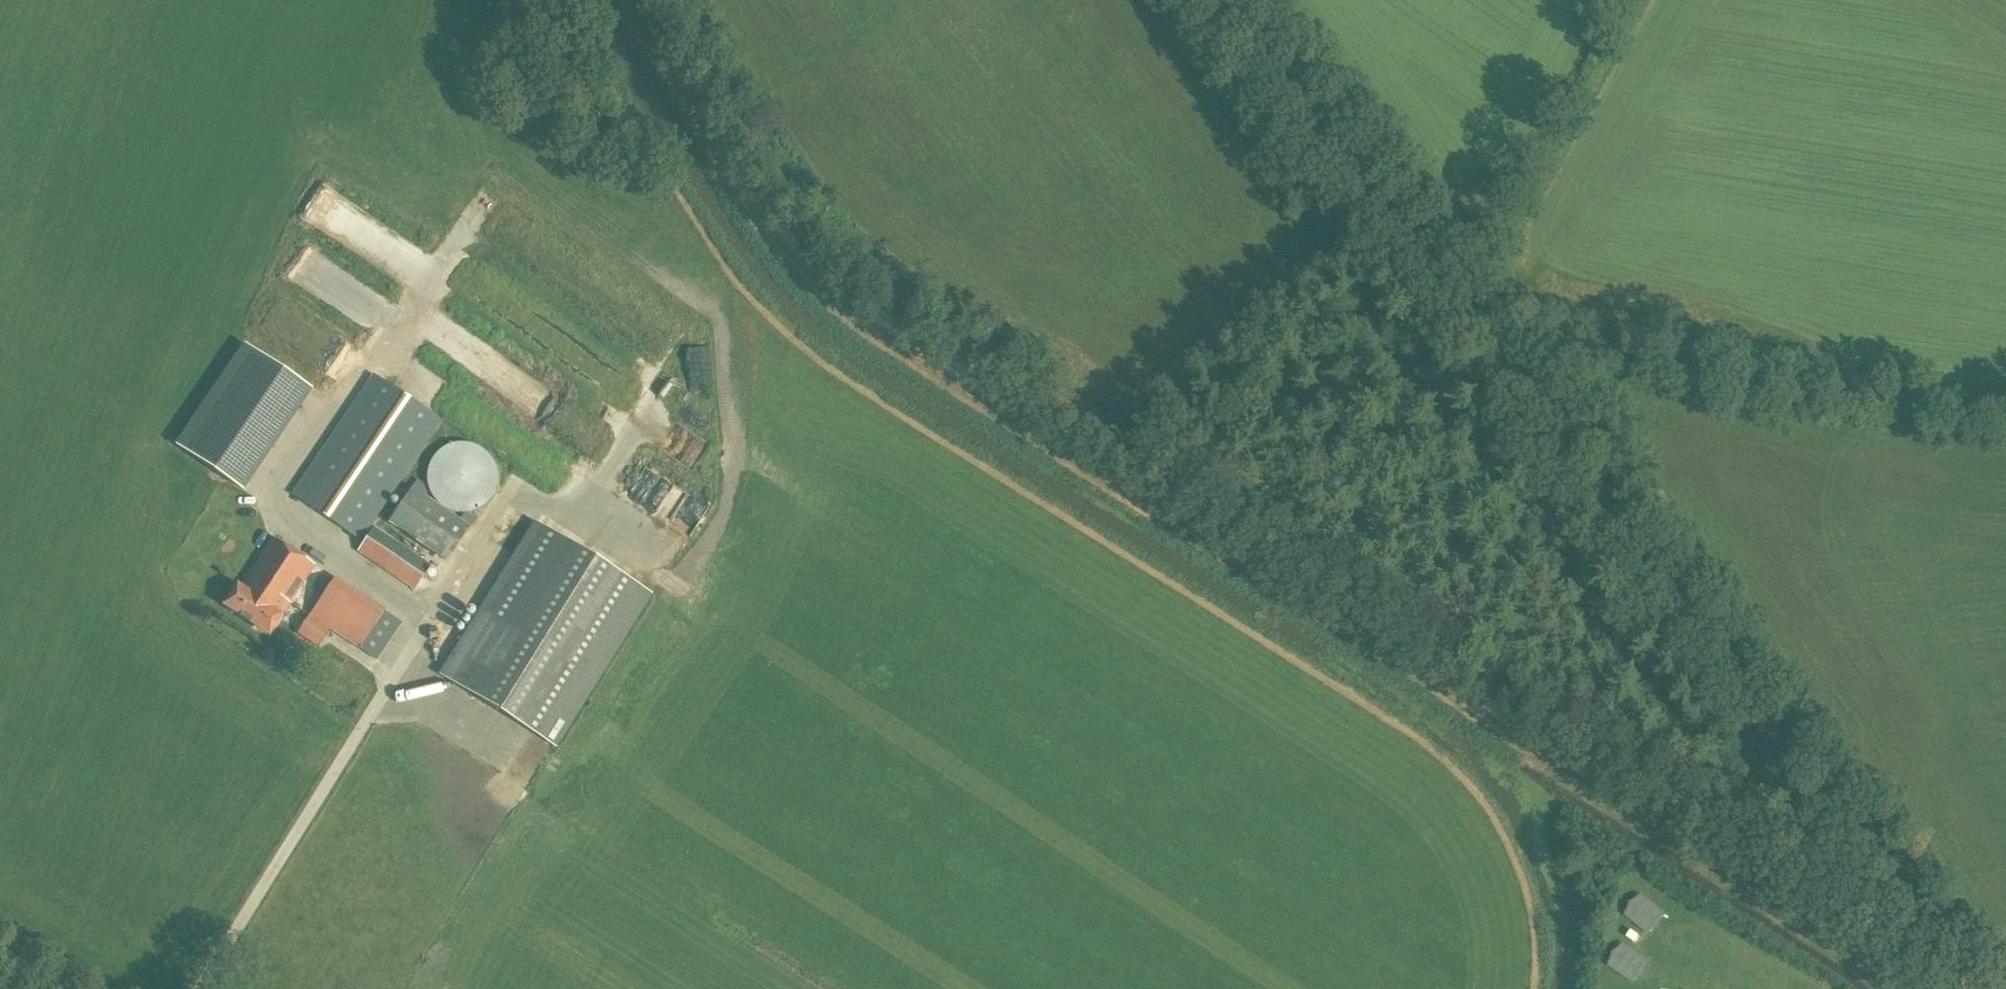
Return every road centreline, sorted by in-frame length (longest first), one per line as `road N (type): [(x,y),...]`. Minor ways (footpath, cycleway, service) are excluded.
road 1 (track): [(629,0),(761,207),(834,291),(1870,974)]

